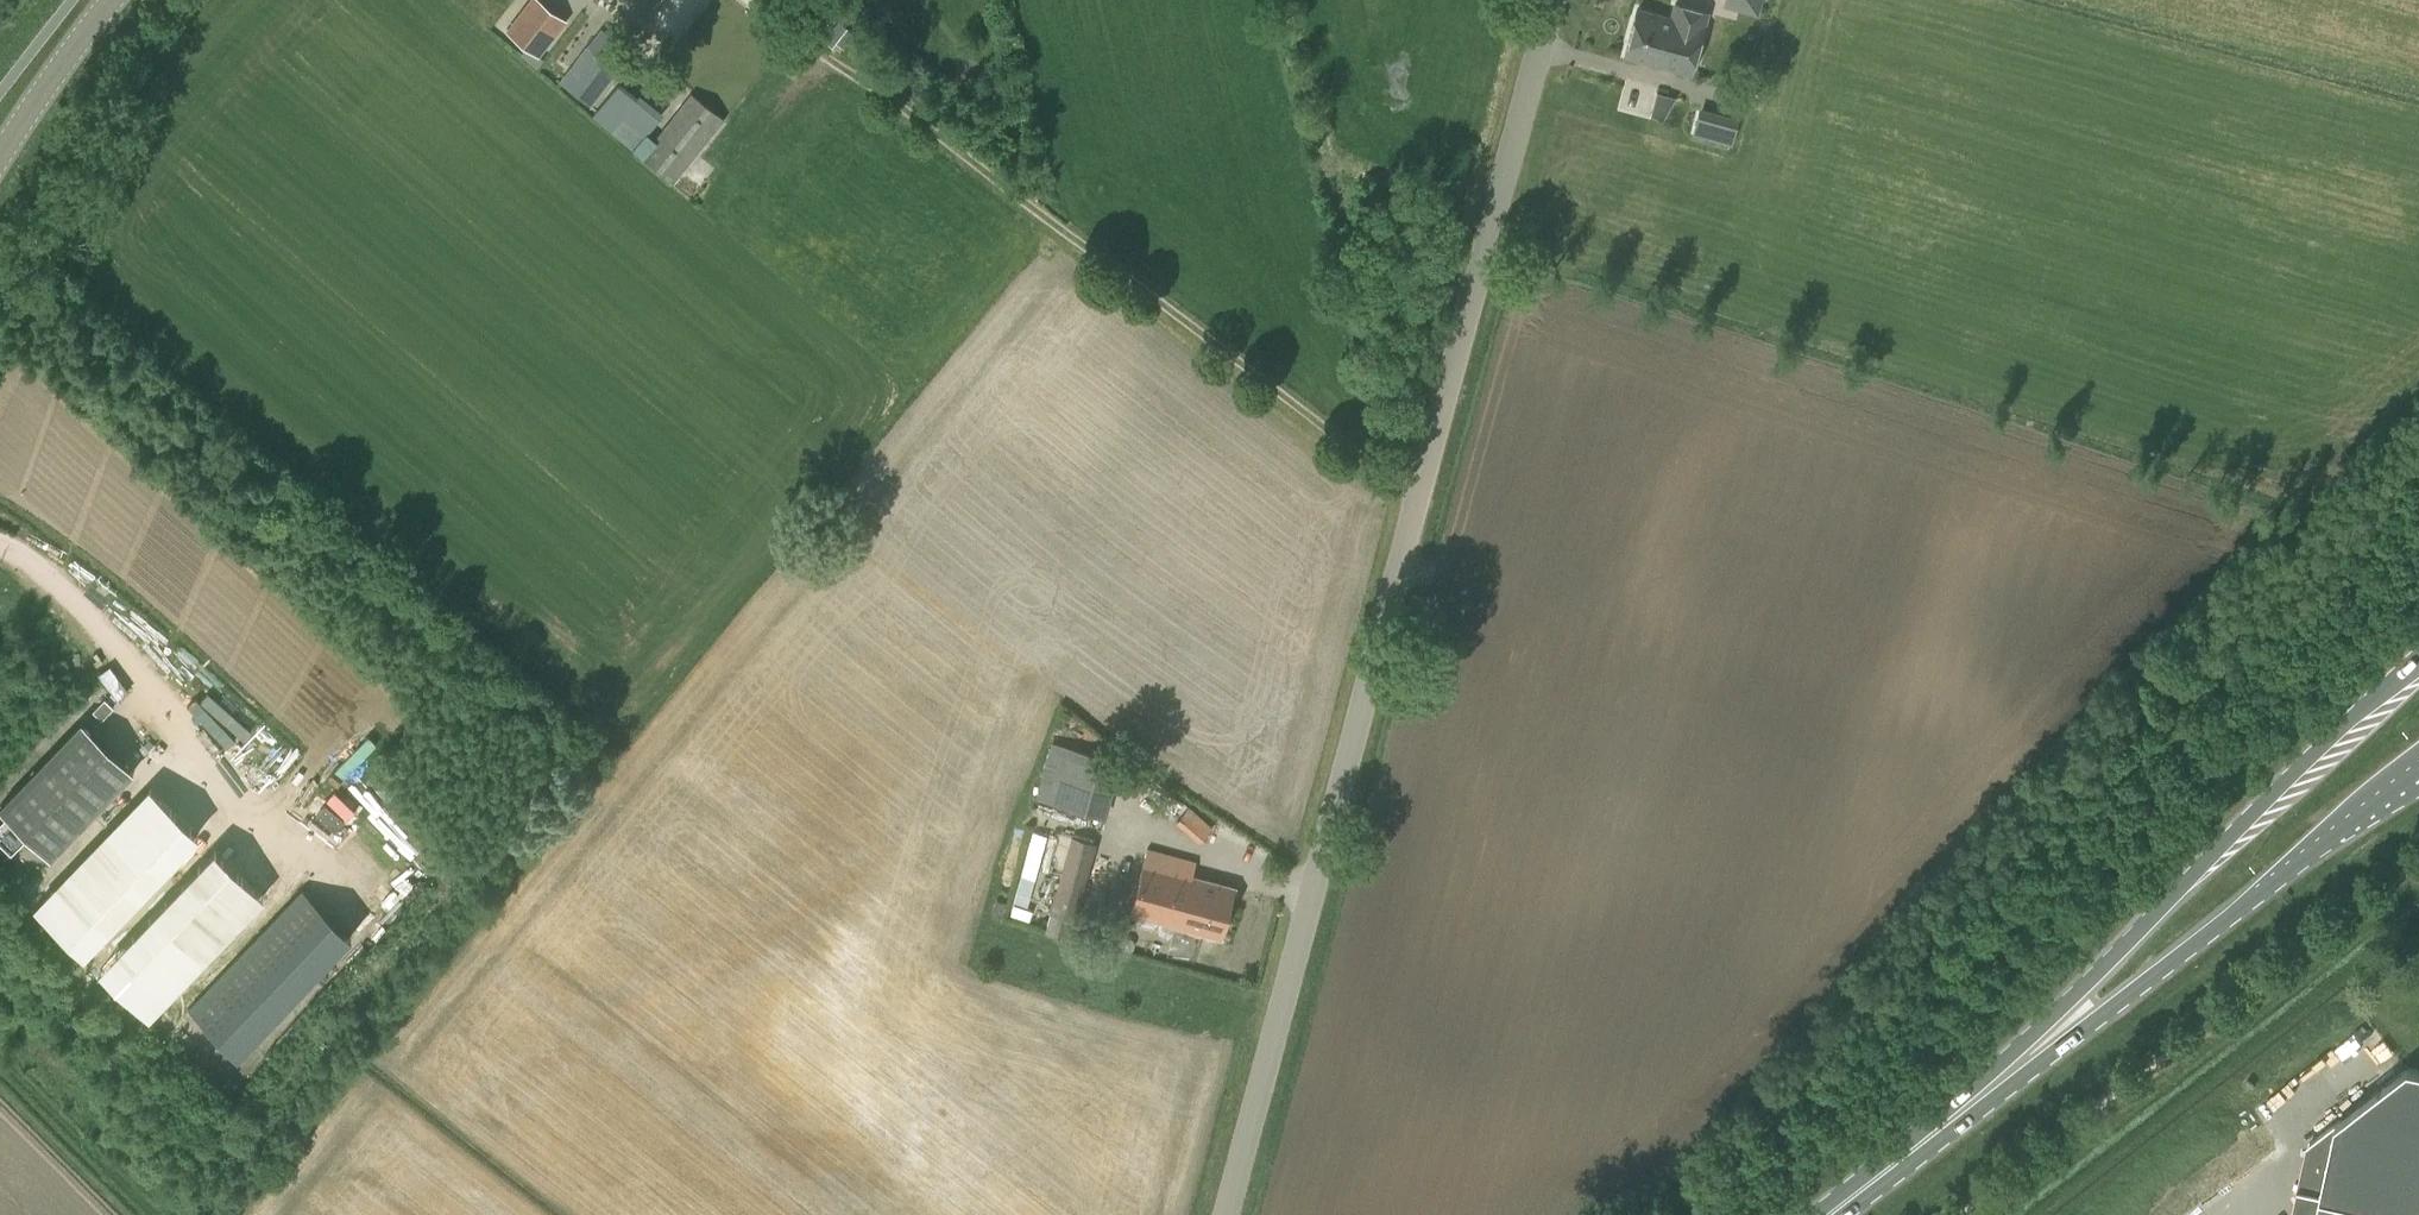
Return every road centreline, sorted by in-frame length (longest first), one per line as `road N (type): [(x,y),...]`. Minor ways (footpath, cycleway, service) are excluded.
road 1 (unclassified): [(1225,1214),(1552,0)]
road 2 (primary): [(2418,665),(1925,1140)]
road 3 (primary): [(1925,1140),(2418,773)]
road 4 (tertiary): [(0,157),(113,0)]
road 5 (primary): [(1828,1214),(1925,1140)]

